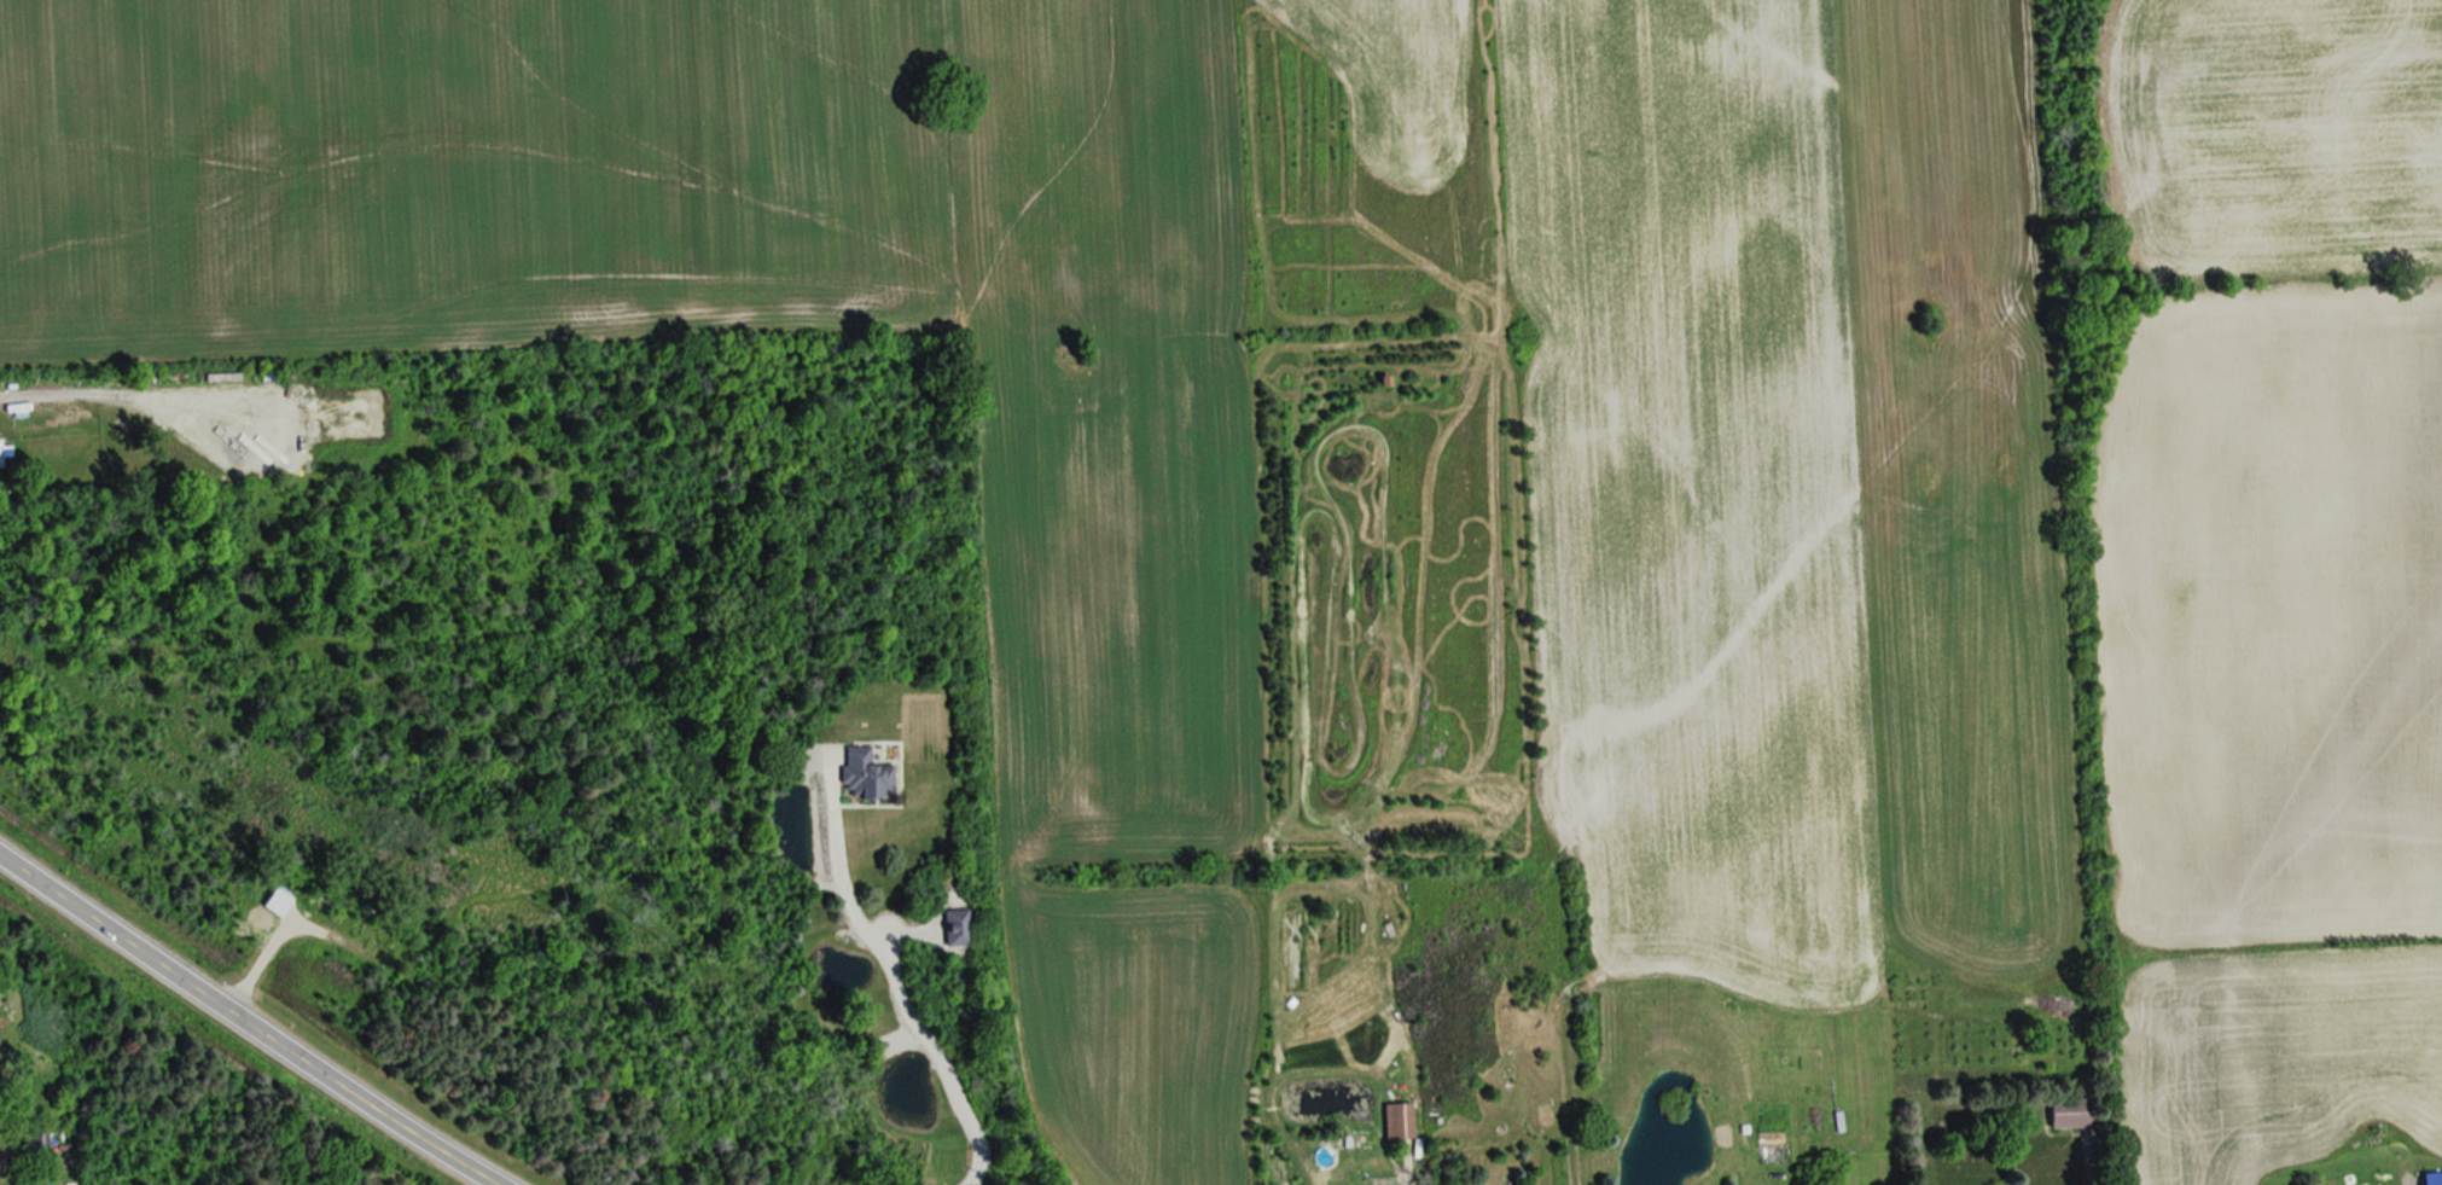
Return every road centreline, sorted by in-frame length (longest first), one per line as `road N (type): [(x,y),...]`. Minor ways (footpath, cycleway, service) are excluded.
road 1 (tertiary): [(492,1184),(0,859)]

